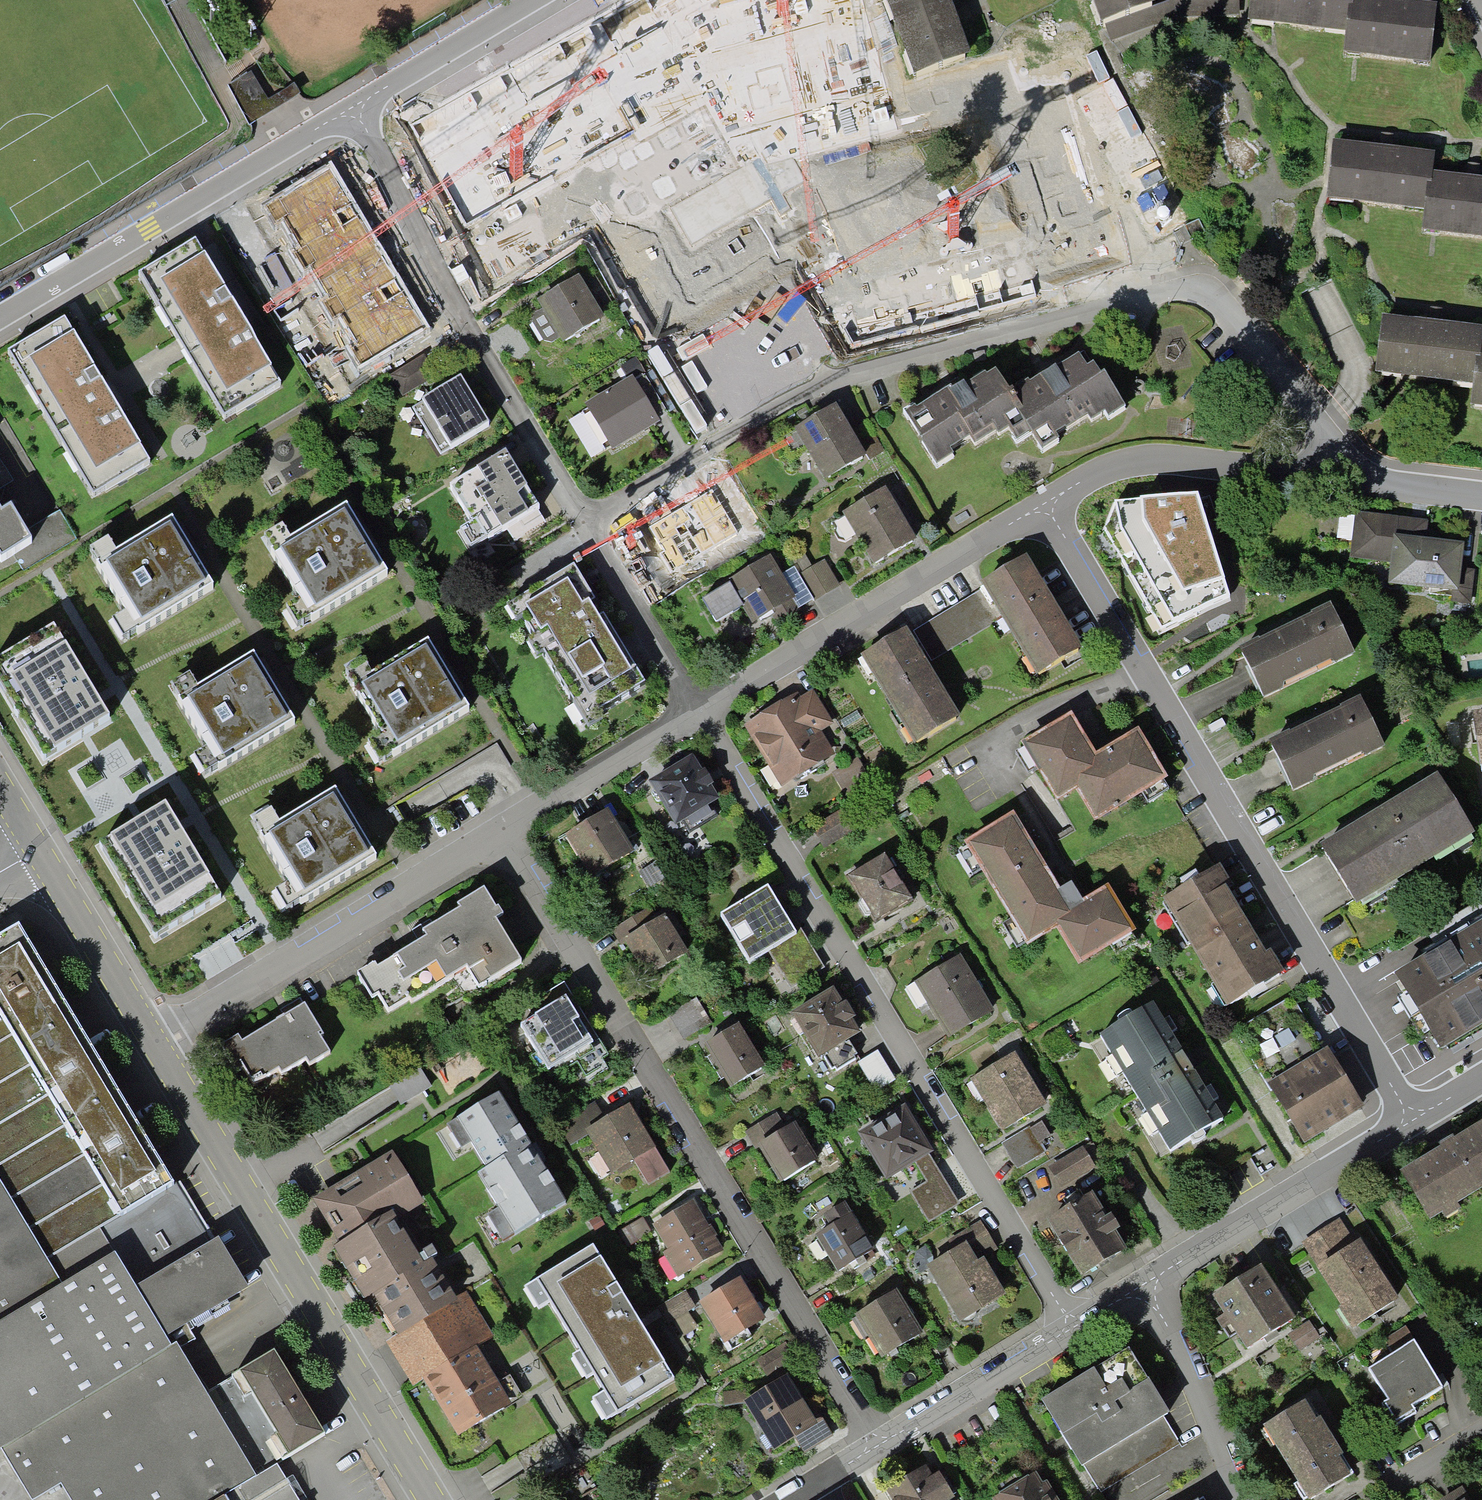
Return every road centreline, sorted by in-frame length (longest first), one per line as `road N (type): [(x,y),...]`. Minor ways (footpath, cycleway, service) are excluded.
road 1 (residential): [(697,708),(1073,1327)]
road 2 (residential): [(496,834),(876,1447)]
road 3 (residential): [(1416,1117),(1040,502)]
road 4 (residential): [(582,518),(811,392),(1098,309),(1180,290),(1215,297)]
road 5 (tertiary): [(436,1499),(155,1037)]
road 6 (residential): [(358,98),(464,317),(582,518)]
road 7 (residential): [(358,98),(0,316)]
road 8 (residential): [(1040,502),(697,708)]
road 9 (residential): [(496,834),(155,1037)]
road 10 (residential): [(1348,474),(1134,459),(1040,502)]
road 11 (residential): [(1416,1117),(1153,1279)]
road 12 (residential): [(1244,1499),(1153,1279)]
road 13 (residential): [(697,708),(496,834)]
road 14 (residential): [(1073,1327),(876,1447)]
road 15 (residential): [(582,518),(697,708)]
road 16 (residential): [(1348,474),(1215,297)]
road 17 (tertiary): [(155,1037),(40,852)]
road 18 (residential): [(531,0),(358,98)]
road 19 (residential): [(1481,491),(1348,474)]
road 20 (residential): [(1481,1428),(1370,1499)]

